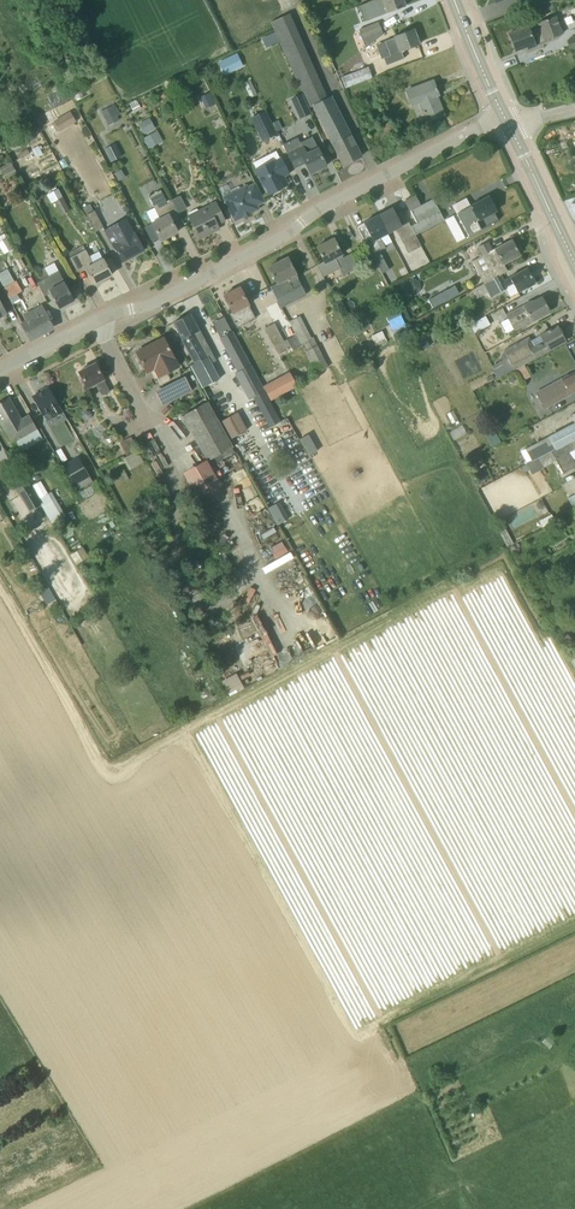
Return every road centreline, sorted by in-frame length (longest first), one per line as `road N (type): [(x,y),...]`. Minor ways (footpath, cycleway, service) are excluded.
road 1 (residential): [(0,369),(286,236),(322,207),(478,127),(508,123)]
road 2 (secondary): [(574,261),(508,123)]
road 3 (secondary): [(508,123),(454,0)]

